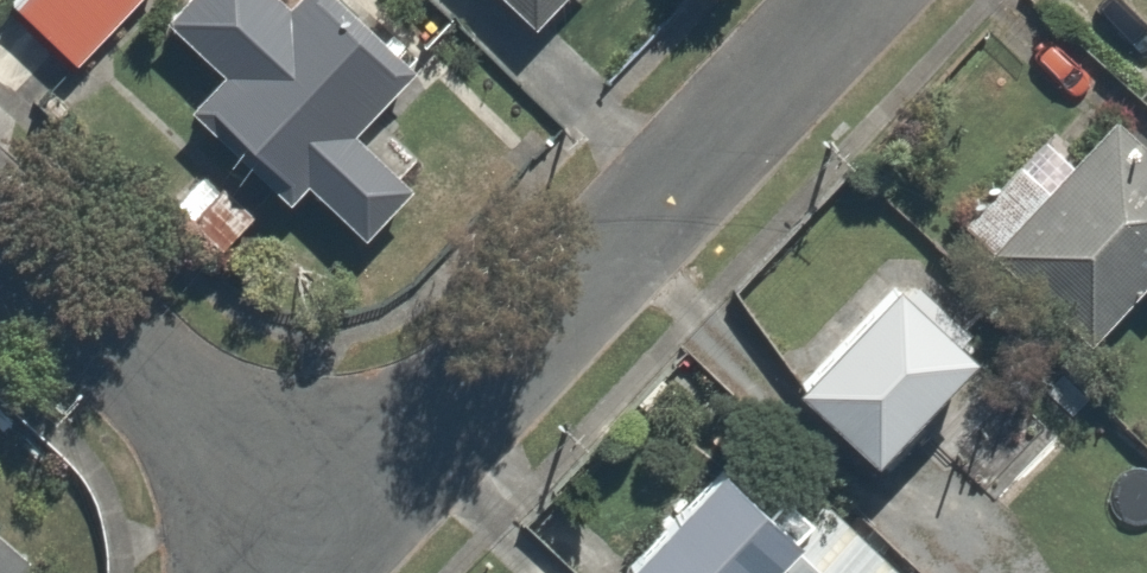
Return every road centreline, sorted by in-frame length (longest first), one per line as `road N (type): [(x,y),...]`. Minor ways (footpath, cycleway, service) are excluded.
road 1 (residential): [(335,537),(848,0)]
road 2 (residential): [(0,222),(335,537)]

